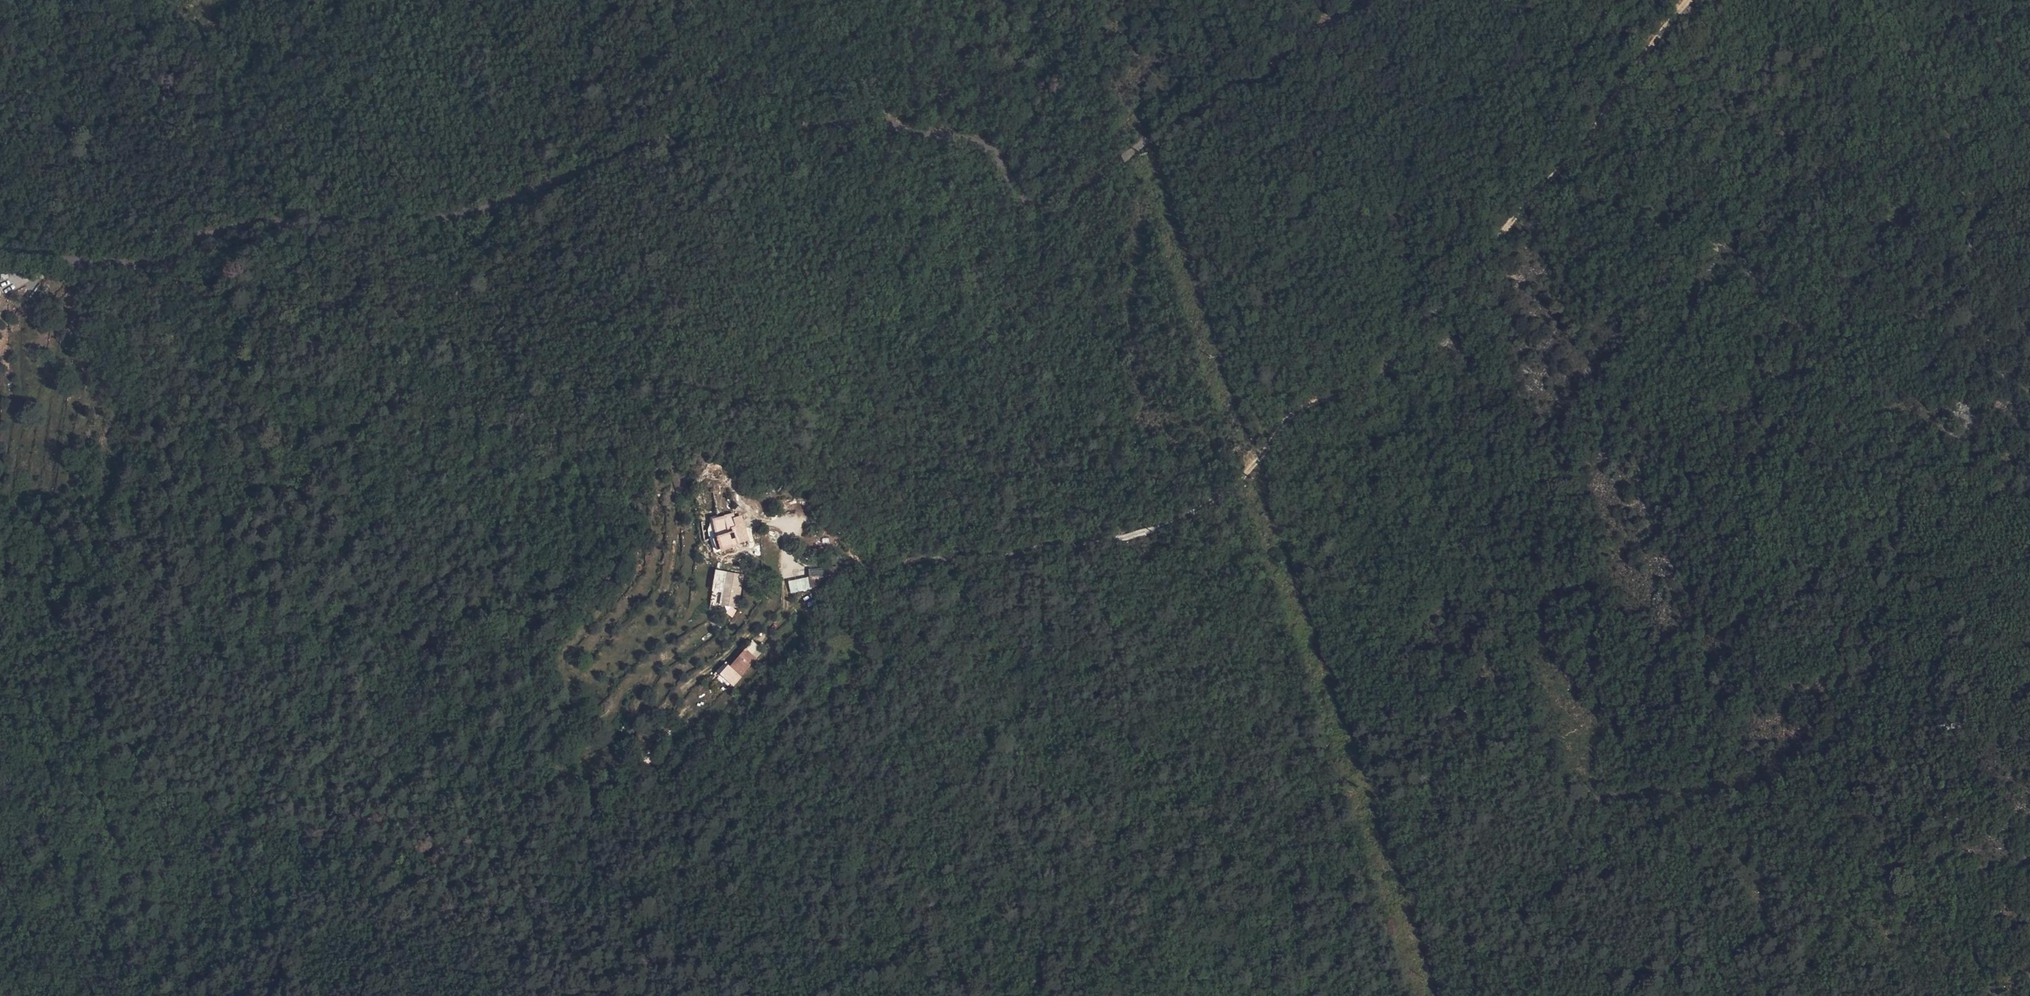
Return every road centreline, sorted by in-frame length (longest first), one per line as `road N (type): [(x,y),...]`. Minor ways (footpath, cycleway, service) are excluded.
road 1 (track): [(1681,0),(1589,142),(1536,194),(1396,370),(1284,436),(1185,520),(1097,545),(953,565),(804,574)]

